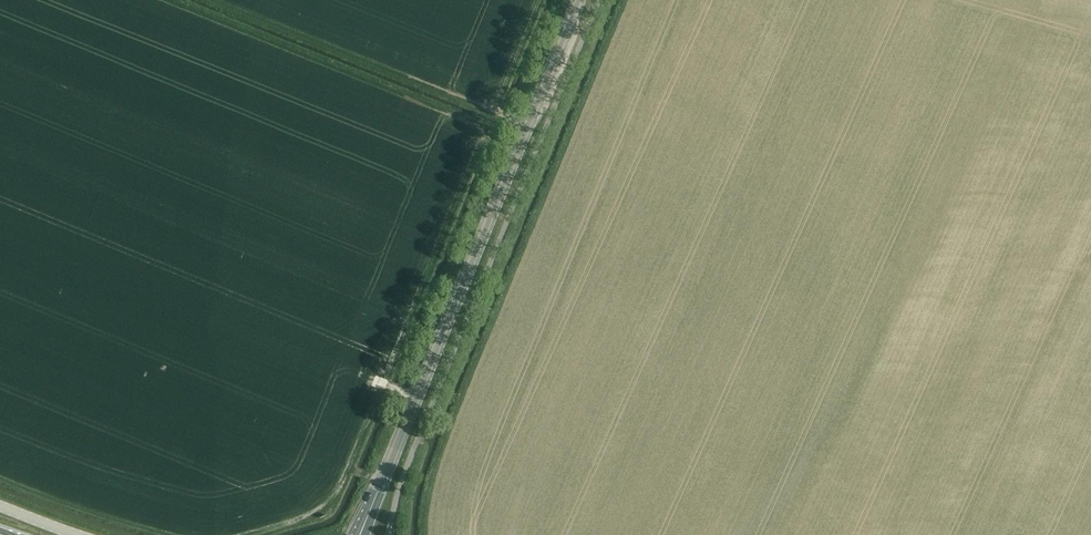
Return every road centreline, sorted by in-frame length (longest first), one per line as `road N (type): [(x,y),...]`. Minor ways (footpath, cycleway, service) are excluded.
road 1 (tertiary): [(361,531),(578,0)]

